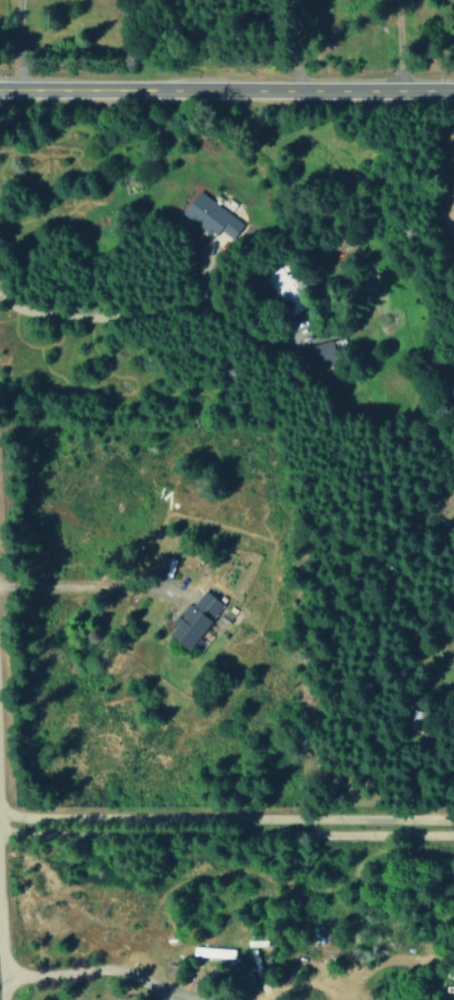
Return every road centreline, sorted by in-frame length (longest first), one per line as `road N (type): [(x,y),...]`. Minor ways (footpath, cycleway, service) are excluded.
road 1 (secondary): [(453,92),(0,91)]

